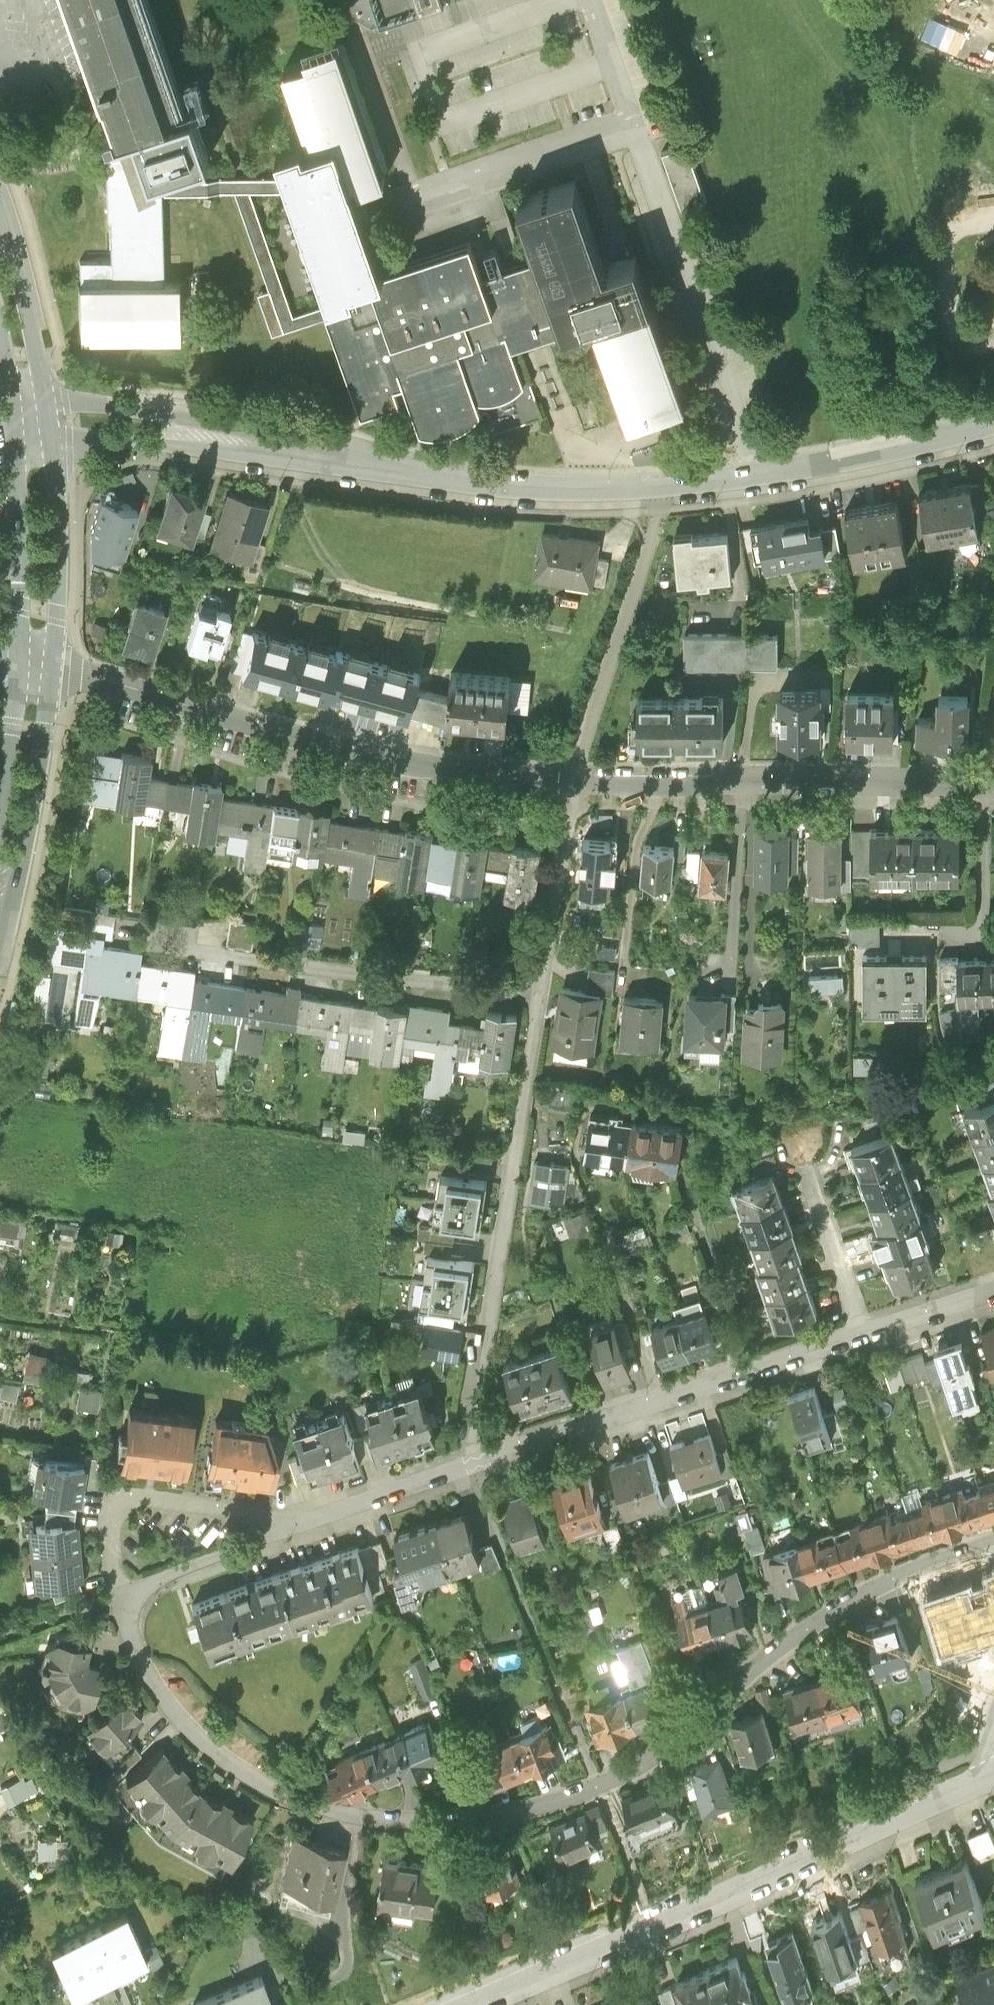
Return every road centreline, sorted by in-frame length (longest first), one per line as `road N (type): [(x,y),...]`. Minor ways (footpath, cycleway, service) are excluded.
road 1 (residential): [(119,1587),(157,1683),(186,1722),(235,1762),(265,1782),(353,1812),(442,1820),(541,1802),(598,1780),(693,1722),(754,1663),(824,1612),(903,1568),(993,1535)]
road 2 (residential): [(53,666),(320,745),(442,768),(573,785),(993,785)]
road 3 (residential): [(993,1290),(301,1524)]
road 4 (tertiary): [(993,432),(854,469),(656,493),(533,491),(328,457)]
road 5 (residential): [(993,1777),(450,2004)]
road 6 (secondary): [(0,950),(53,666)]
road 7 (tertiary): [(328,457),(242,425),(47,402)]
road 8 (tertiary): [(51,440),(328,457)]
road 9 (residential): [(301,1524),(144,1494),(122,1497),(109,1537),(119,1587)]
road 10 (secondary): [(53,666),(58,500),(51,440)]
road 11 (secondary): [(14,442),(19,658)]
road 12 (secondary): [(47,402),(0,201)]
road 13 (residential): [(301,1524),(119,1587)]
road 14 (secondary): [(19,658),(0,798)]
road 15 (track): [(303,21),(256,27),(218,48),(206,76)]

